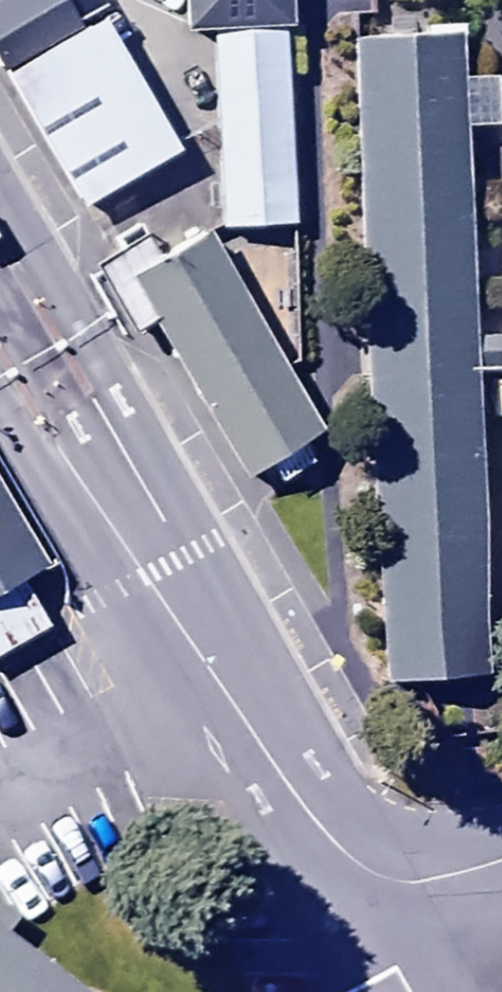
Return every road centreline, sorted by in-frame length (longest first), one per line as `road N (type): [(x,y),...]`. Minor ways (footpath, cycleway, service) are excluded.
road 1 (unclassified): [(0,194),(161,474),(176,527),(170,585)]
road 2 (unclassified): [(363,910),(170,585)]
road 3 (unclassified): [(0,307),(170,585)]
road 4 (unclassified): [(170,585),(78,529),(0,412)]
road 5 (unclassified): [(501,858),(363,910)]

